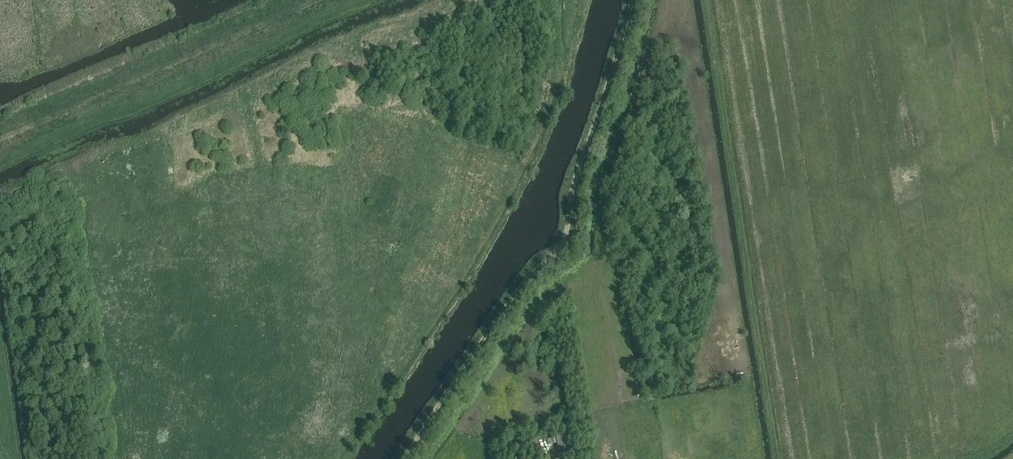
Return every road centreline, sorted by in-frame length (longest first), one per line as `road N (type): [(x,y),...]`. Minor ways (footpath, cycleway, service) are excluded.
road 1 (track): [(403,458),(511,299),(564,239),(573,184),(632,0)]
road 2 (track): [(343,458),(490,235),(542,129),(584,0)]

